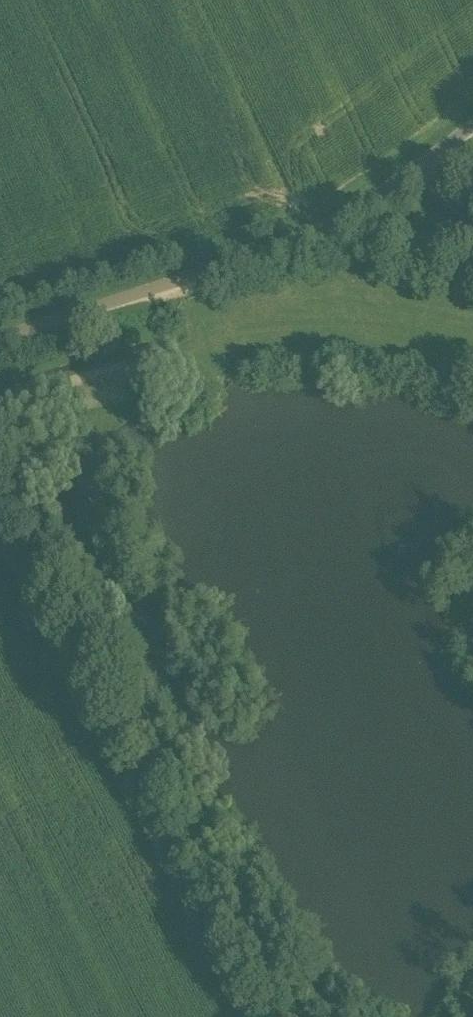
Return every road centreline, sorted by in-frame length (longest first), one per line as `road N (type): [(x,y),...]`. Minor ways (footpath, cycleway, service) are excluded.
road 1 (unclassified): [(472,130),(341,219),(257,259),(0,340)]

